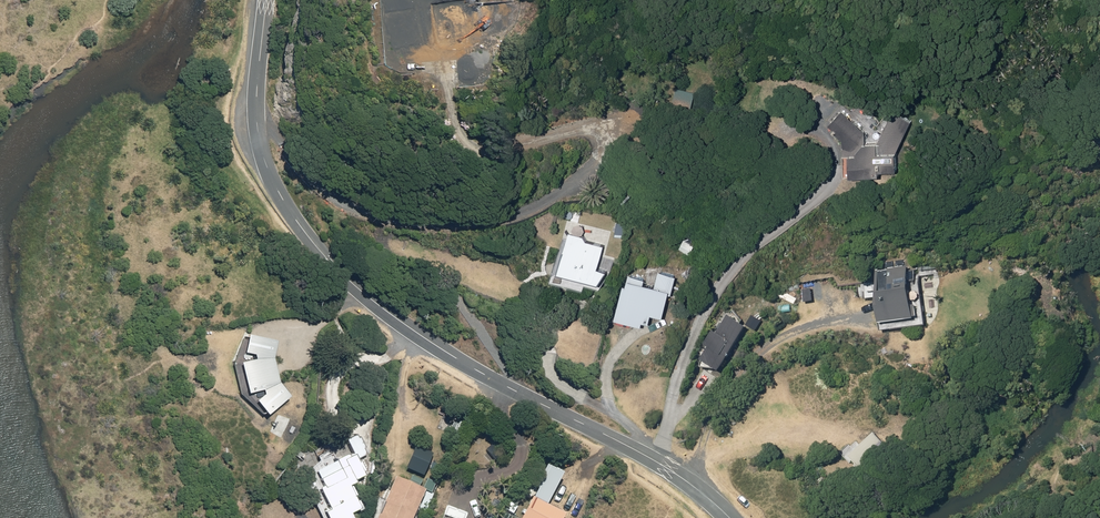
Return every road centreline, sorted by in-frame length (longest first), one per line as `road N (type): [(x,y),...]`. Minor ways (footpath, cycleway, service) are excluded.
road 1 (unclassified): [(266,0),(255,111),(261,153),(285,203),(329,263),(445,352),(666,469),(728,517)]

